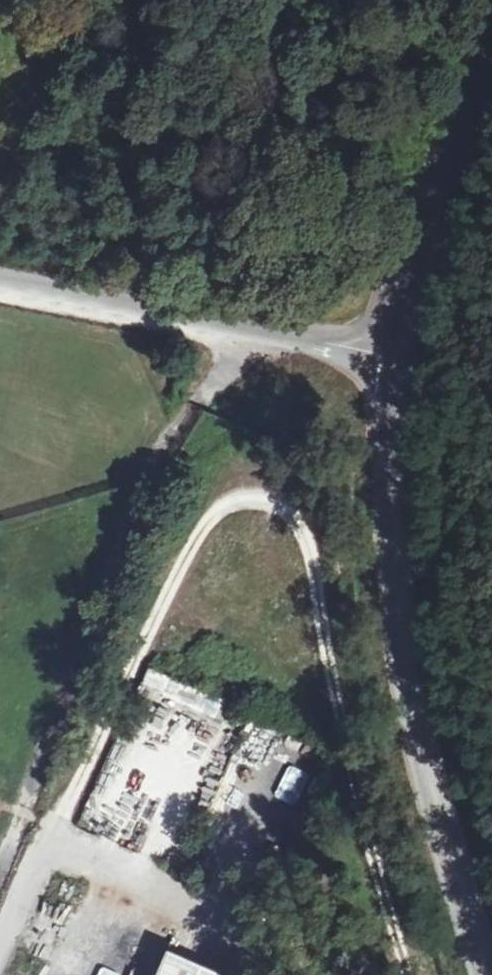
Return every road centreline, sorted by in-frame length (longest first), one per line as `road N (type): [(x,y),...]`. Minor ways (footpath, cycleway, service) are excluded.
road 1 (unclassified): [(0,968),(205,519),(245,498),(317,504),(333,712),(409,974)]
road 2 (unclassified): [(491,930),(433,778),(399,645),(383,356)]
road 3 (residential): [(0,281),(383,356)]
road 4 (unclassified): [(383,356),(491,17)]

